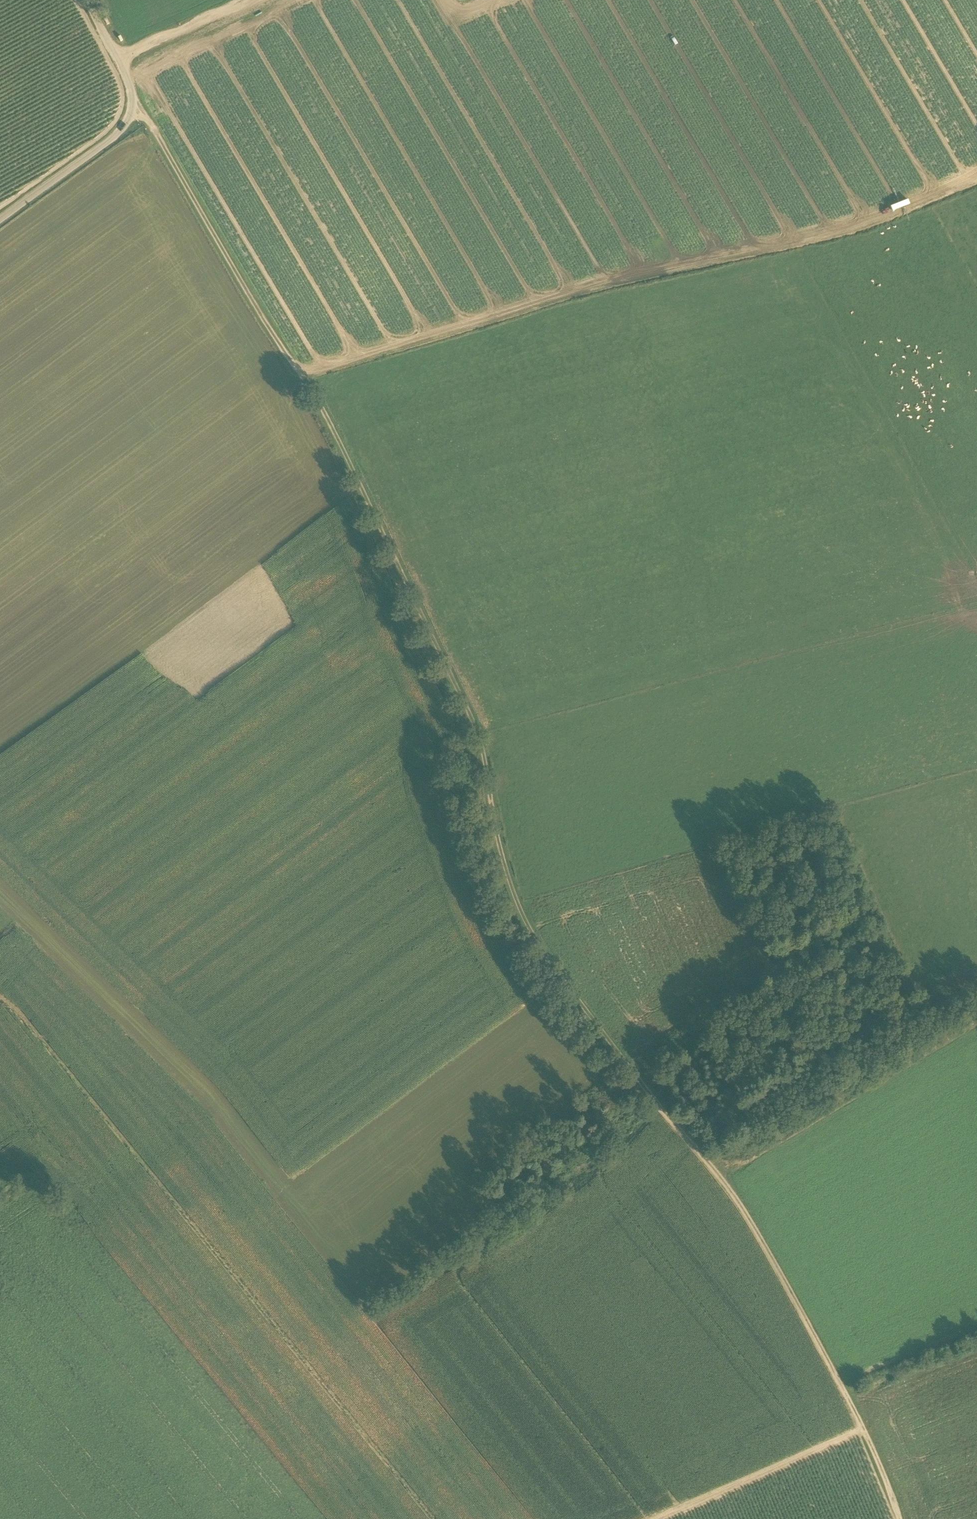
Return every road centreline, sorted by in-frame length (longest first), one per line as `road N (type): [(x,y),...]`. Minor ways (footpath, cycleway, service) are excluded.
road 1 (track): [(899,1518),(864,1428),(734,1188),(530,939),(501,855),(485,753),(436,644),(312,397),(136,109)]
road 2 (unclassified): [(0,217),(136,109),(91,0)]

